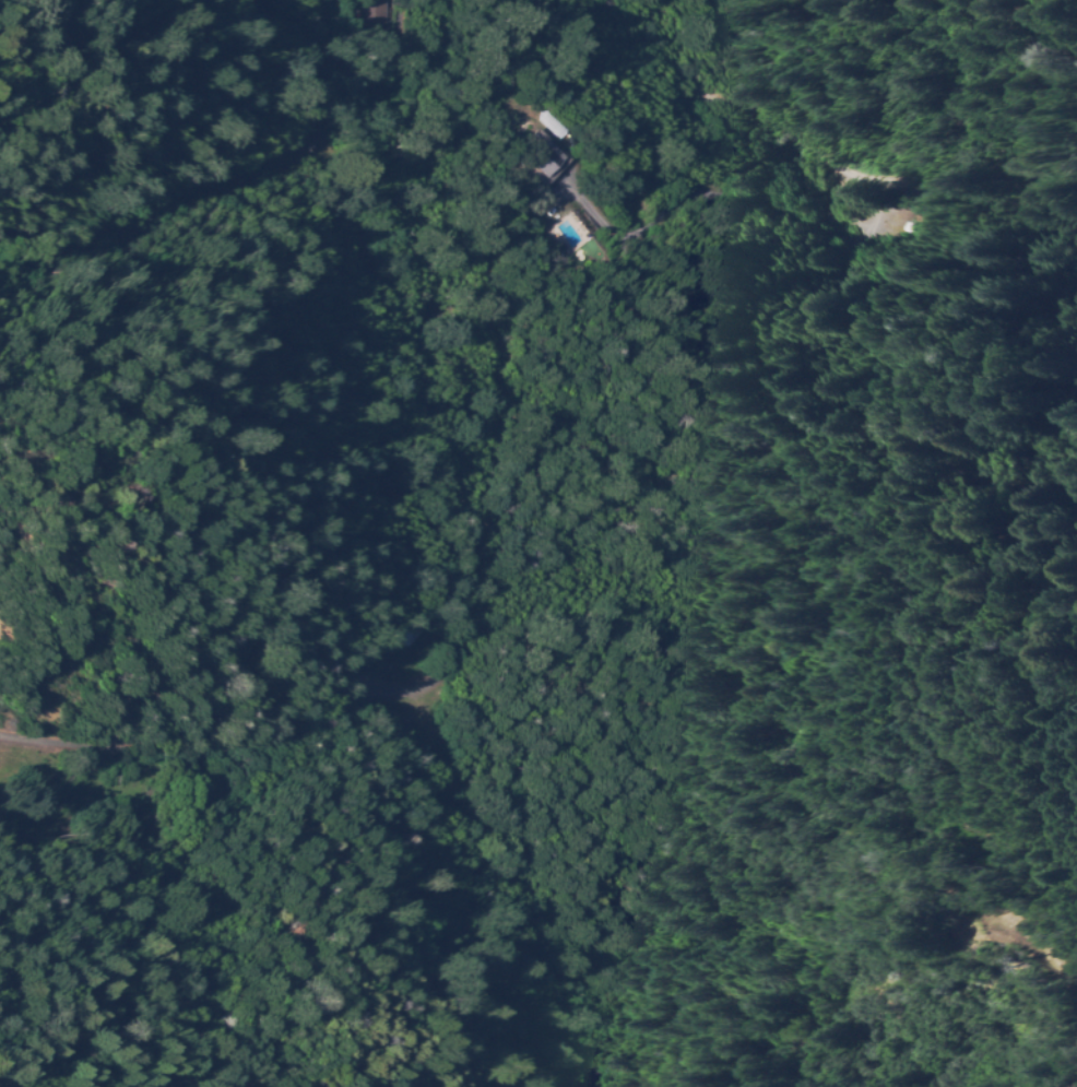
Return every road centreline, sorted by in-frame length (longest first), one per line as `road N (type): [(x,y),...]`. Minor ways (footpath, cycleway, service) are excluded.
road 1 (residential): [(645,0),(736,99),(798,143),(970,187),(1076,238)]

